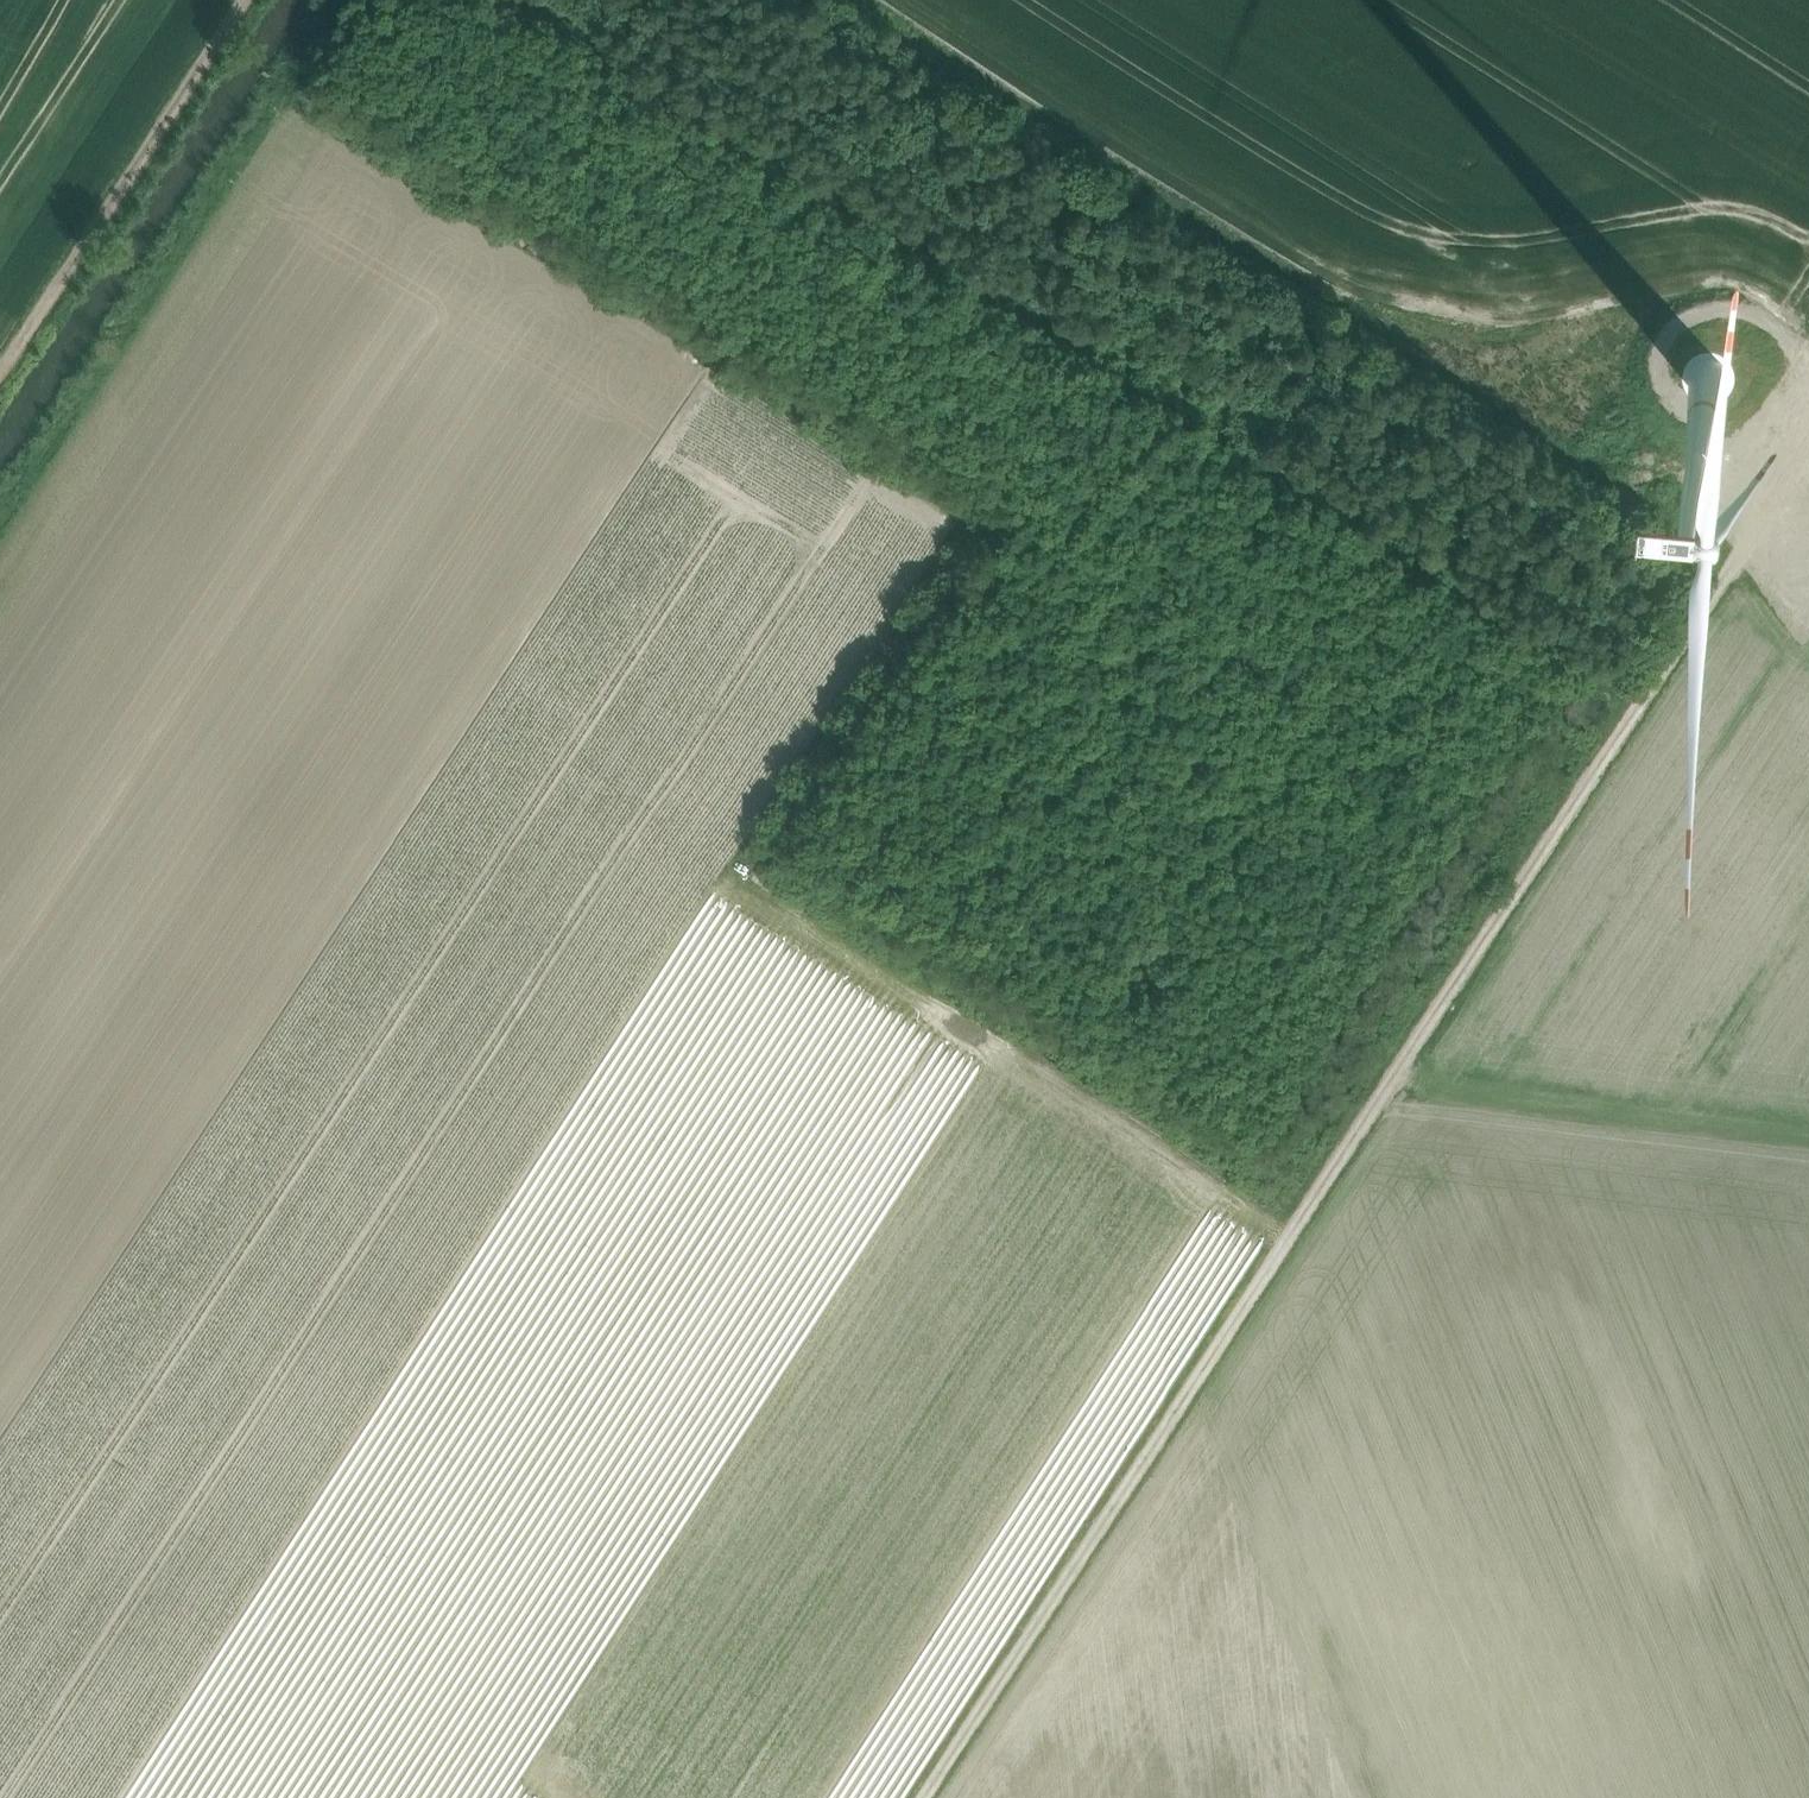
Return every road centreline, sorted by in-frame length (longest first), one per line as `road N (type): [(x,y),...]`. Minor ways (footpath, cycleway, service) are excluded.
road 1 (track): [(1808,440),(922,1797)]
road 2 (track): [(246,0),(0,375)]

